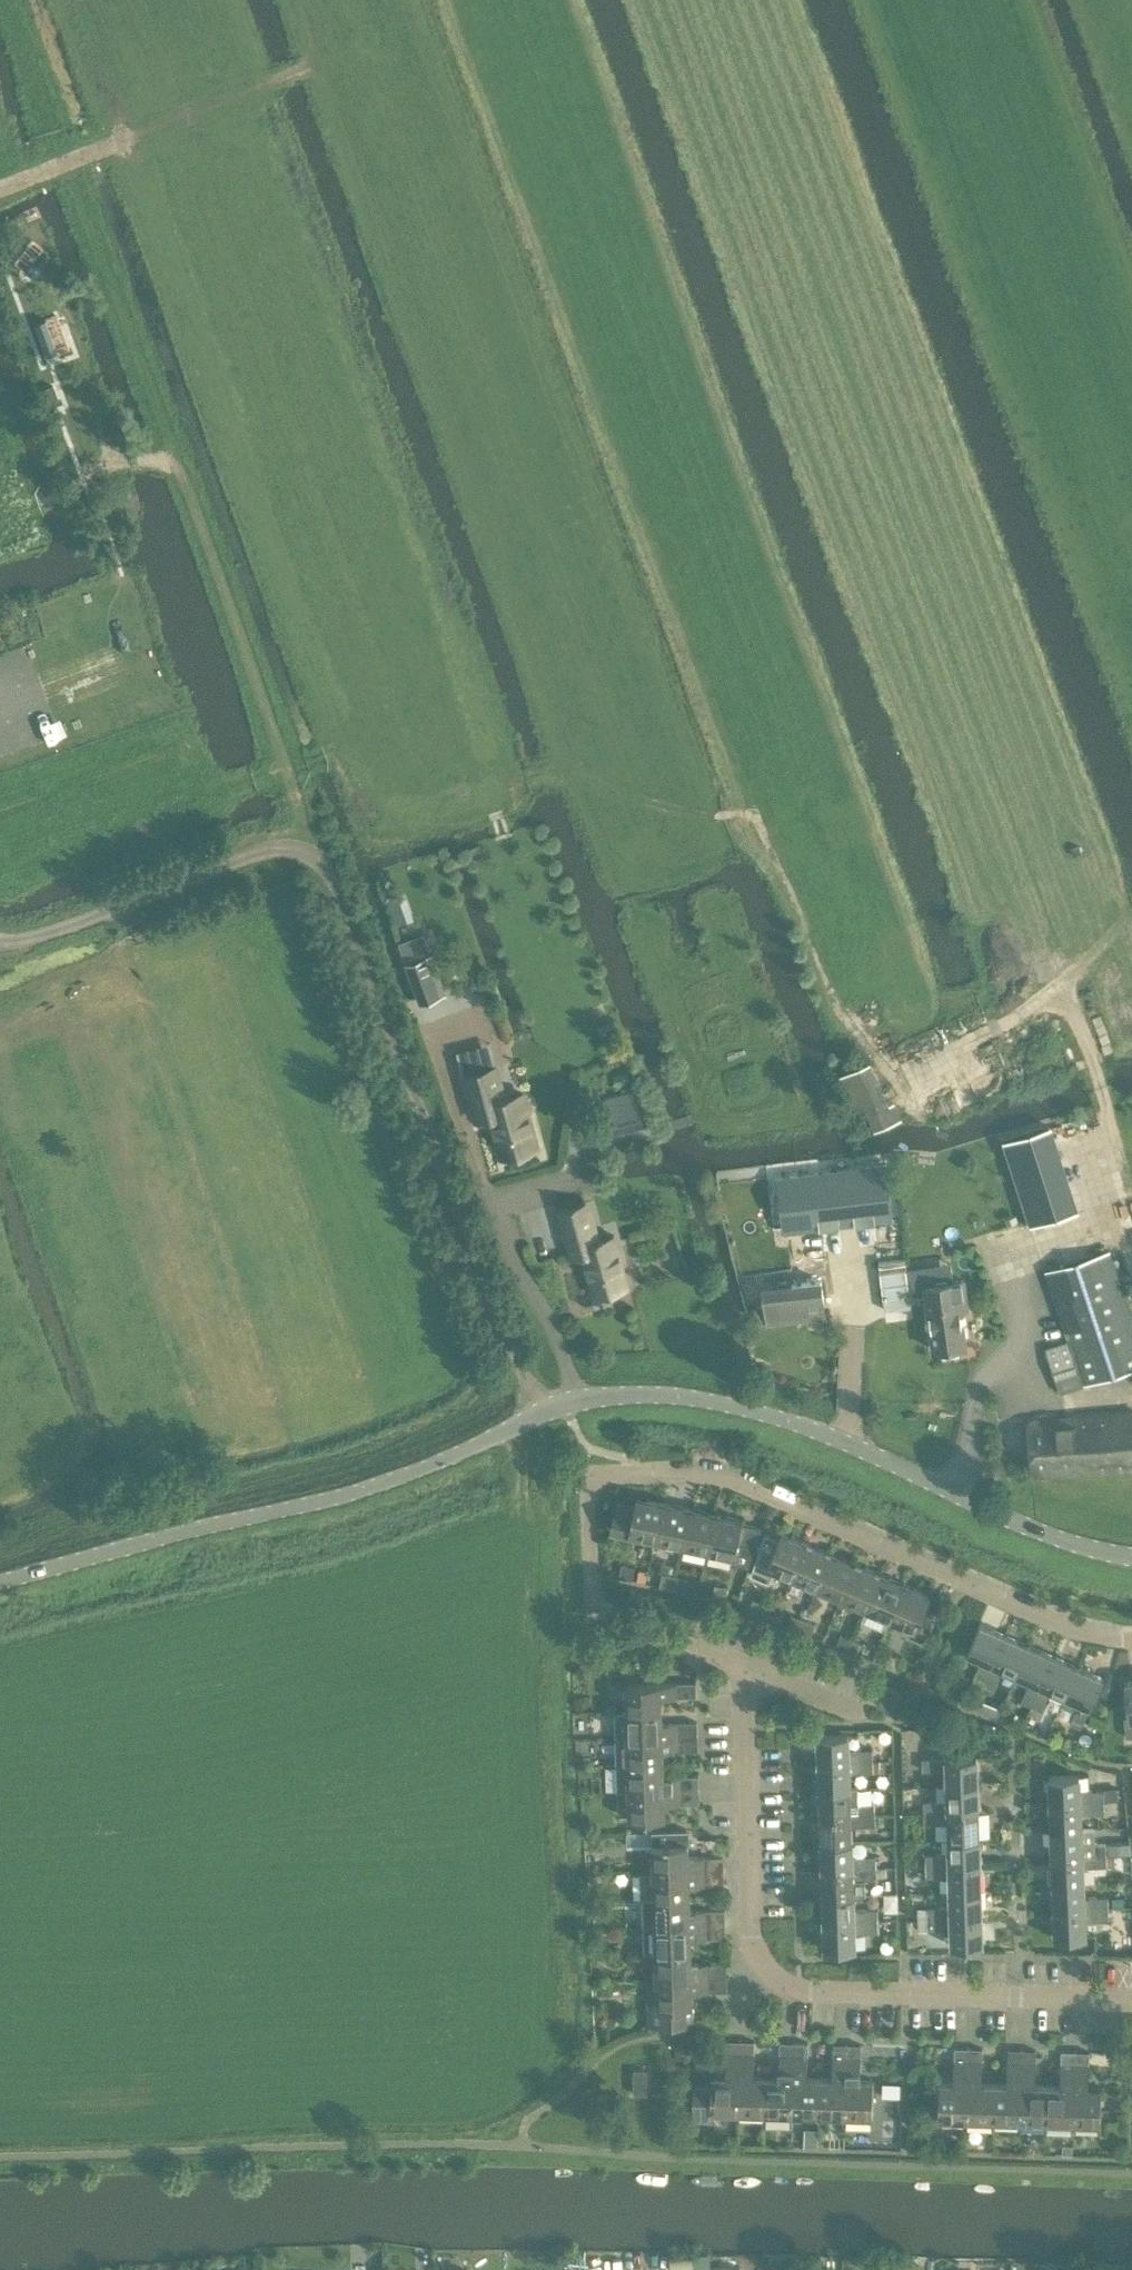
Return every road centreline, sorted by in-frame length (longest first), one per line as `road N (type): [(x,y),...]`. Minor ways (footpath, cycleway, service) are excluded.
road 1 (track): [(462,0),(757,817)]
road 2 (residential): [(1131,1639),(1062,1627),(725,1479),(593,1480),(595,1609),(694,1648)]
road 3 (track): [(300,770),(366,747),(513,793),(574,774),(652,804),(731,821),(757,817),(842,1008)]
road 4 (residential): [(1131,2001),(802,1995),(777,1985),(753,1948),(746,1669)]
road 5 (tertiary): [(0,1582),(375,1486),(567,1404)]
road 6 (tertiary): [(1131,1556),(1050,1535),(847,1443),(750,1410),(635,1394),(567,1404)]
road 7 (track): [(295,850),(305,785),(261,658)]
road 8 (residential): [(864,1715),(746,1669)]

